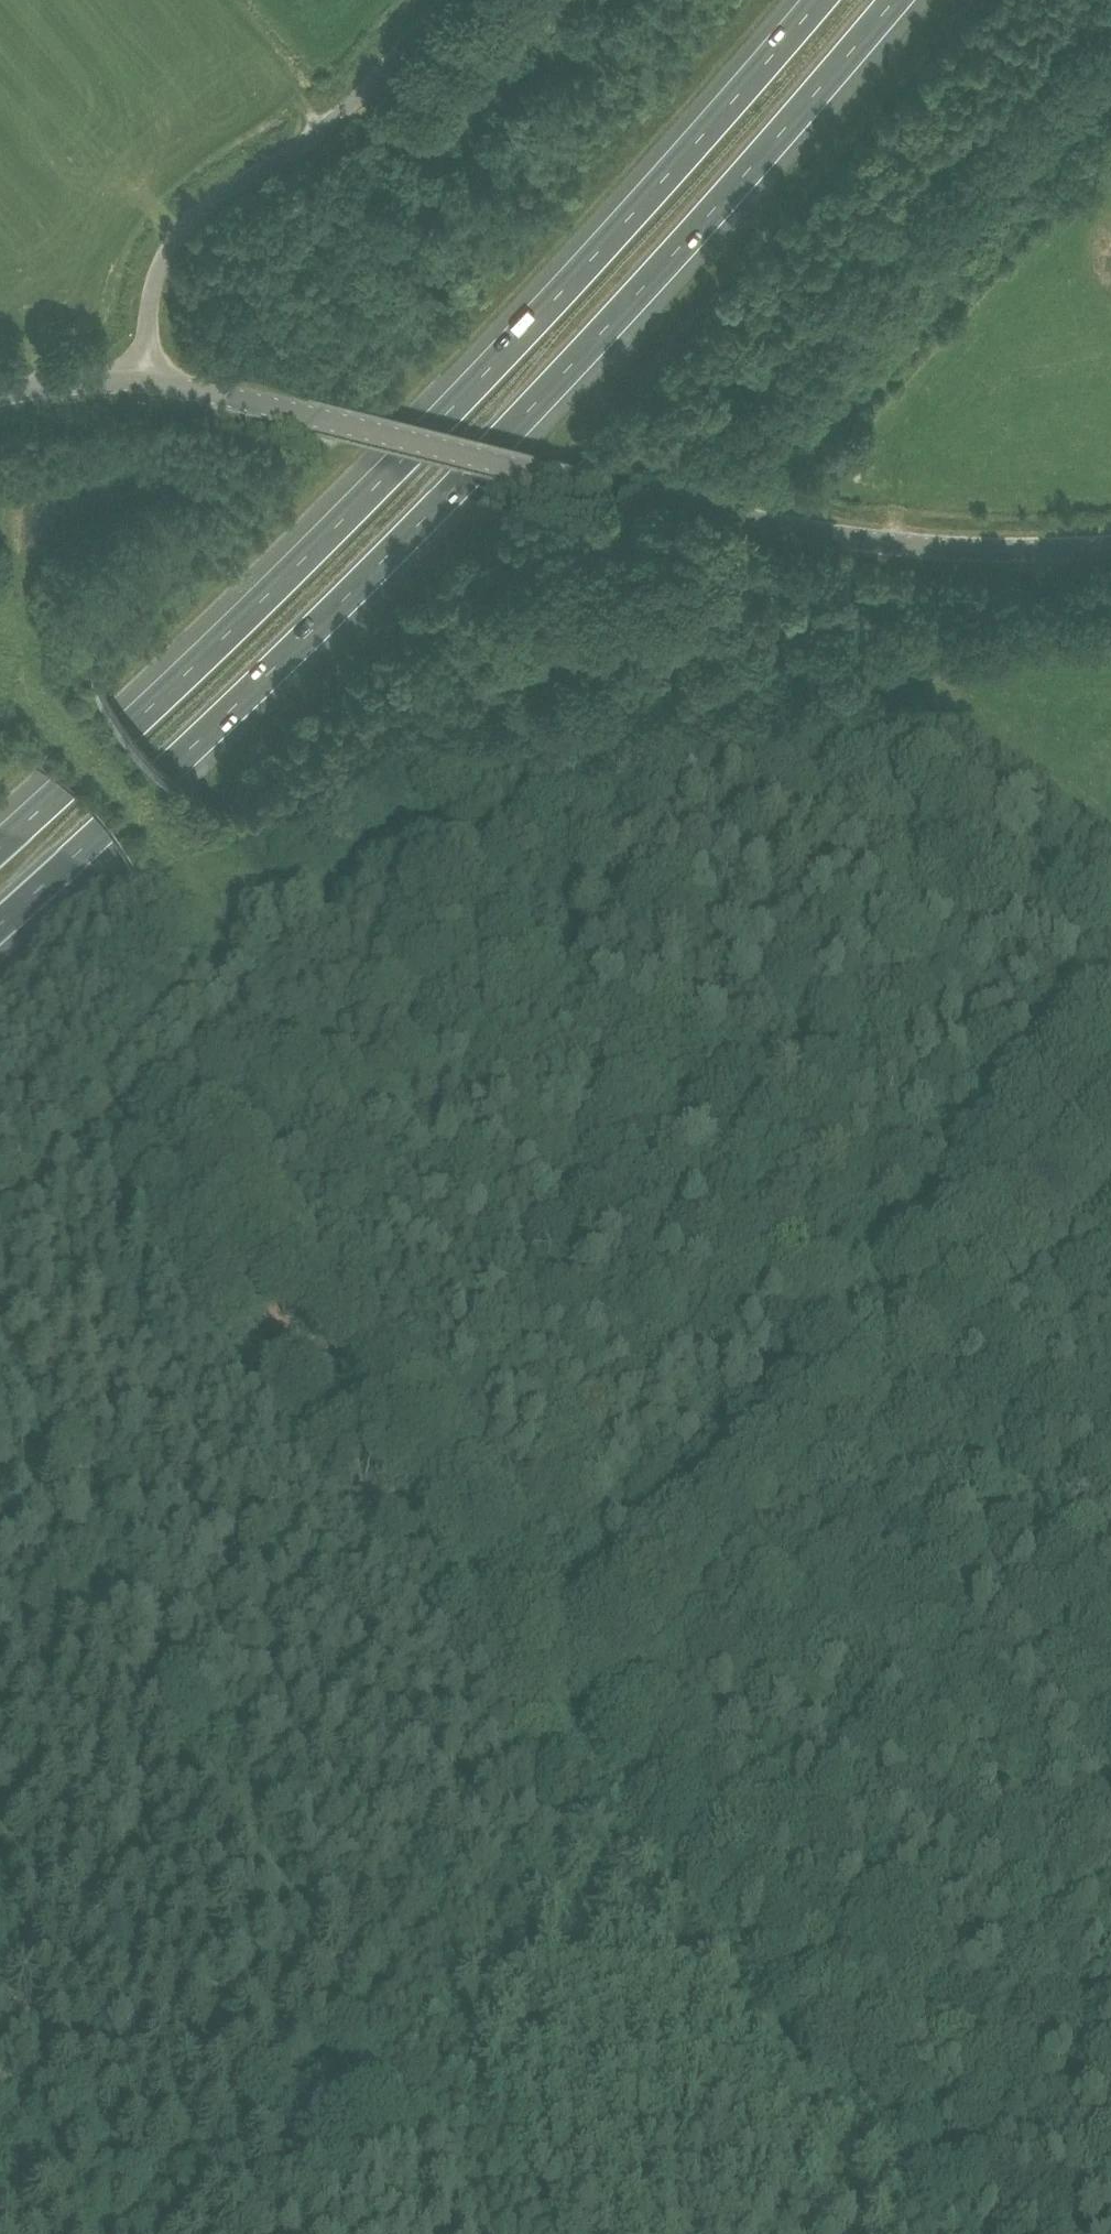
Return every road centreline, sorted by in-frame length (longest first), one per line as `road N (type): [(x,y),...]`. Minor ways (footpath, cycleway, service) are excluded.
road 1 (motorway): [(0,925),(247,699),(516,427),(892,0)]
road 2 (motorway): [(816,0),(468,394),(0,846)]
road 3 (unclassified): [(588,483),(899,544),(1028,551),(1110,546)]
road 4 (unclassified): [(133,382),(144,306),(177,237),(357,99),(443,0)]
road 5 (unclassified): [(588,483),(319,415),(133,382)]
road 6 (unclassified): [(0,395),(45,384),(133,382)]

